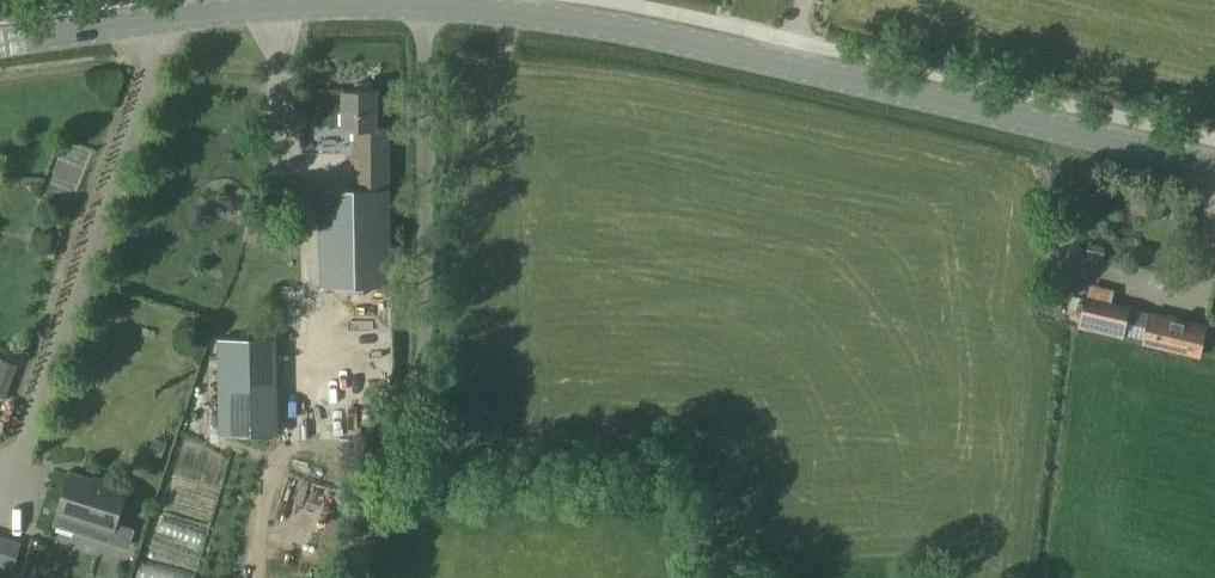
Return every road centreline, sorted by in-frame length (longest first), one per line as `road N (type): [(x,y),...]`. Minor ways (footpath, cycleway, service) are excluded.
road 1 (tertiary): [(1214,164),(712,45),(560,18),(407,5),(220,12),(0,43)]

